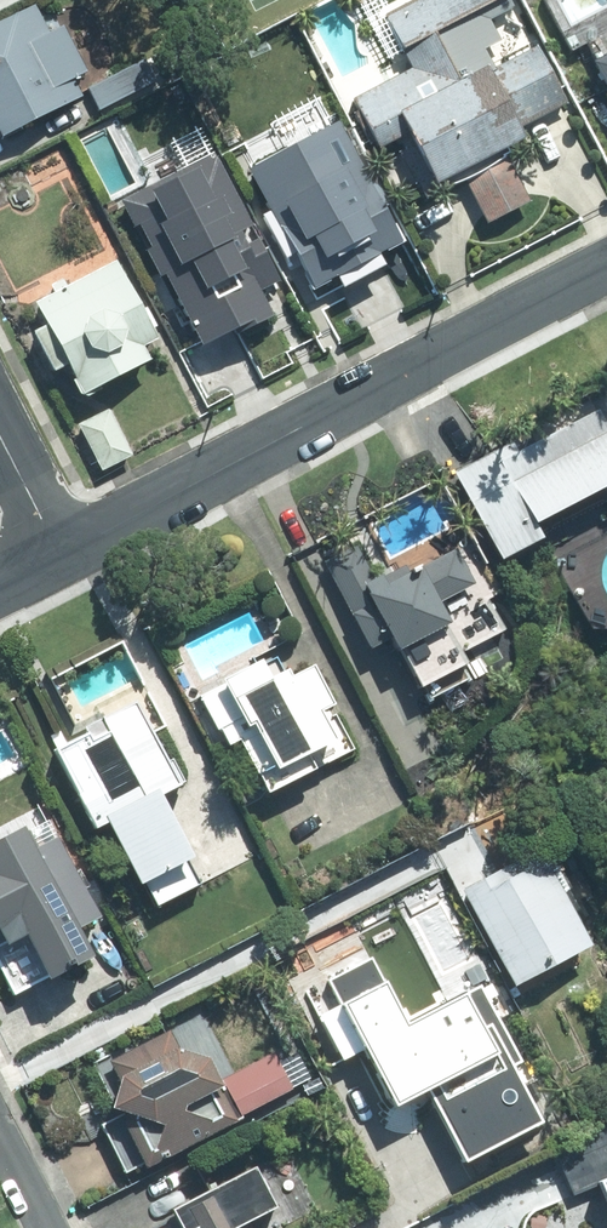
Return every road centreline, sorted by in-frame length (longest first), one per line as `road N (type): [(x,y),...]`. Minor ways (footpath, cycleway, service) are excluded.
road 1 (residential): [(606,268),(60,551)]
road 2 (residential): [(60,551),(0,434)]

